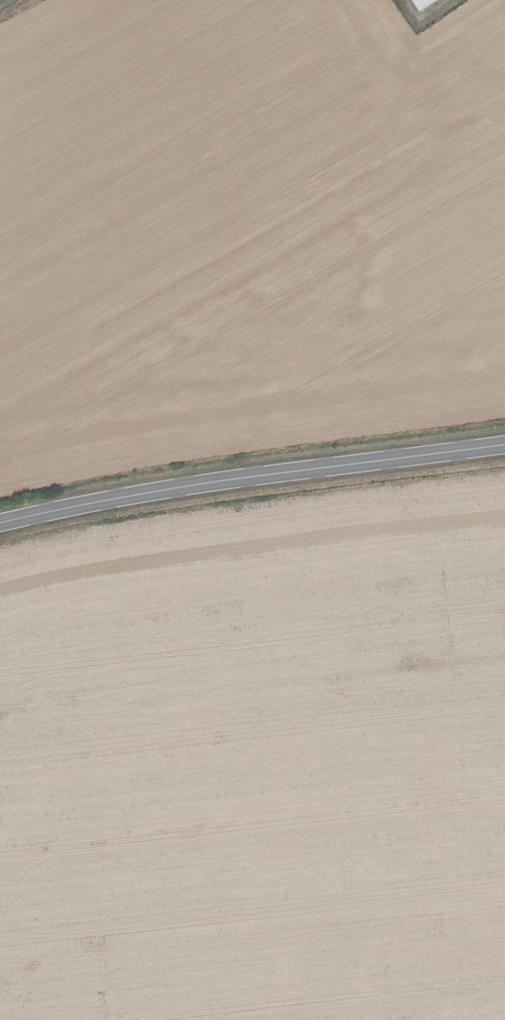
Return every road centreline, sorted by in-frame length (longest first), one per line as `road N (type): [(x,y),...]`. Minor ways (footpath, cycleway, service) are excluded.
road 1 (tertiary): [(504,445),(173,489),(0,524)]

